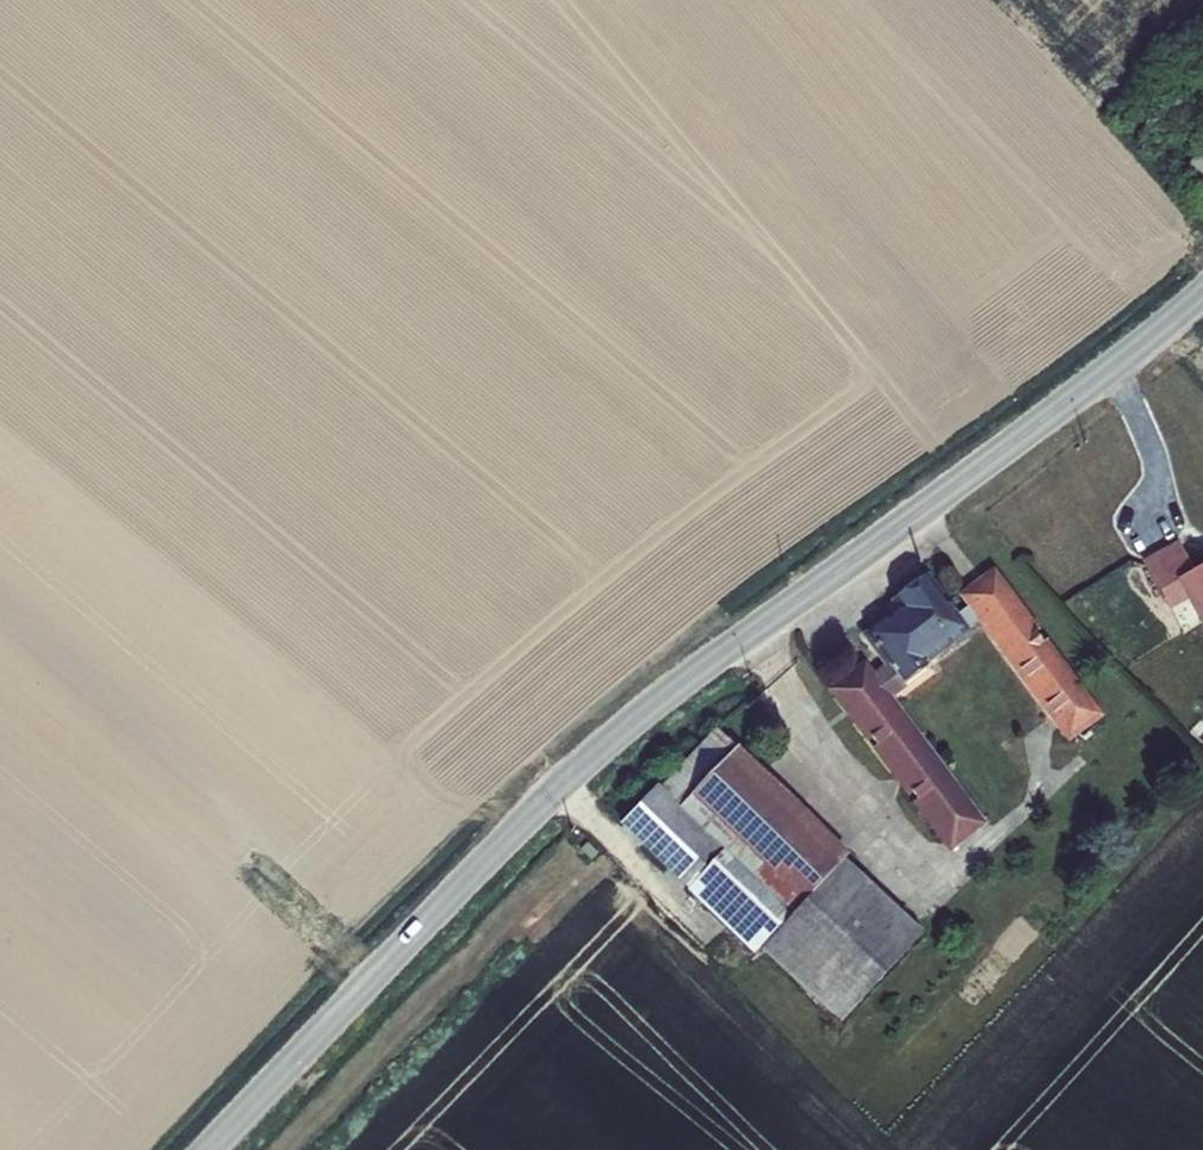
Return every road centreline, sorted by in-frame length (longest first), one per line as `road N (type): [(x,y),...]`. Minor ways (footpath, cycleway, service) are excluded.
road 1 (tertiary): [(1202,297),(602,748),(207,1149)]

